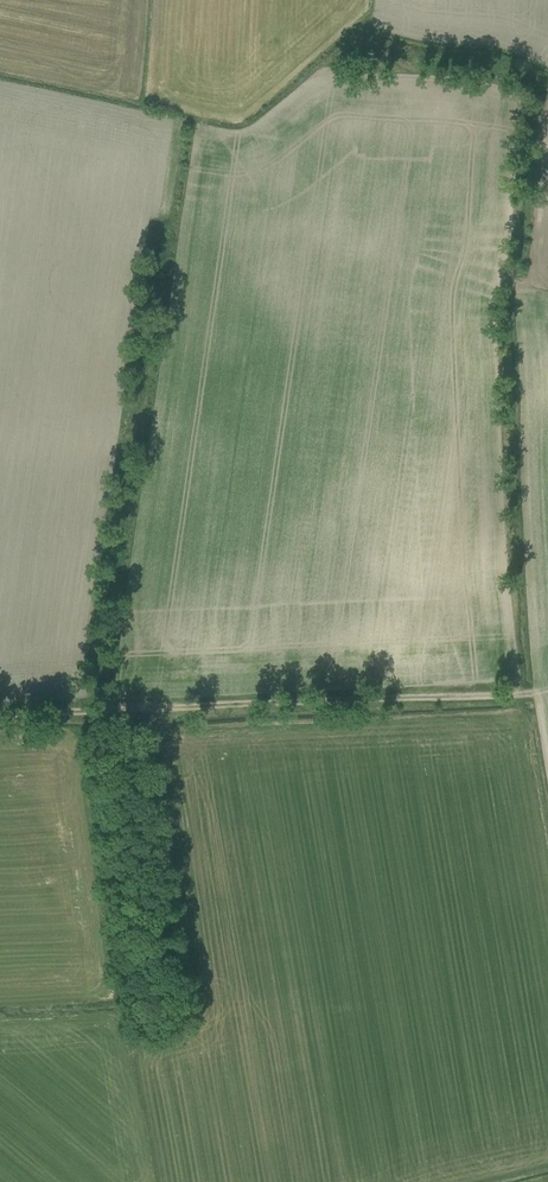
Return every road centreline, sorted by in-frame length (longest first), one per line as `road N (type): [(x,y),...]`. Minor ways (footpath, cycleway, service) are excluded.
road 1 (track): [(0,715),(530,696)]

